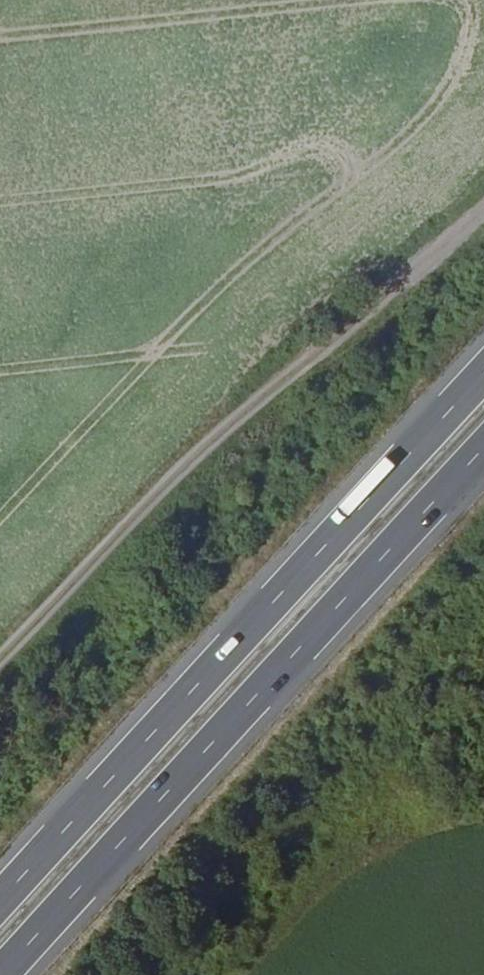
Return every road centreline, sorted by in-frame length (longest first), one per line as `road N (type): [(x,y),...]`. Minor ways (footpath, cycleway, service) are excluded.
road 1 (trunk): [(483,375),(0,902)]
road 2 (trunk): [(3,974),(483,448)]
road 3 (track): [(483,212),(345,334),(0,670)]

